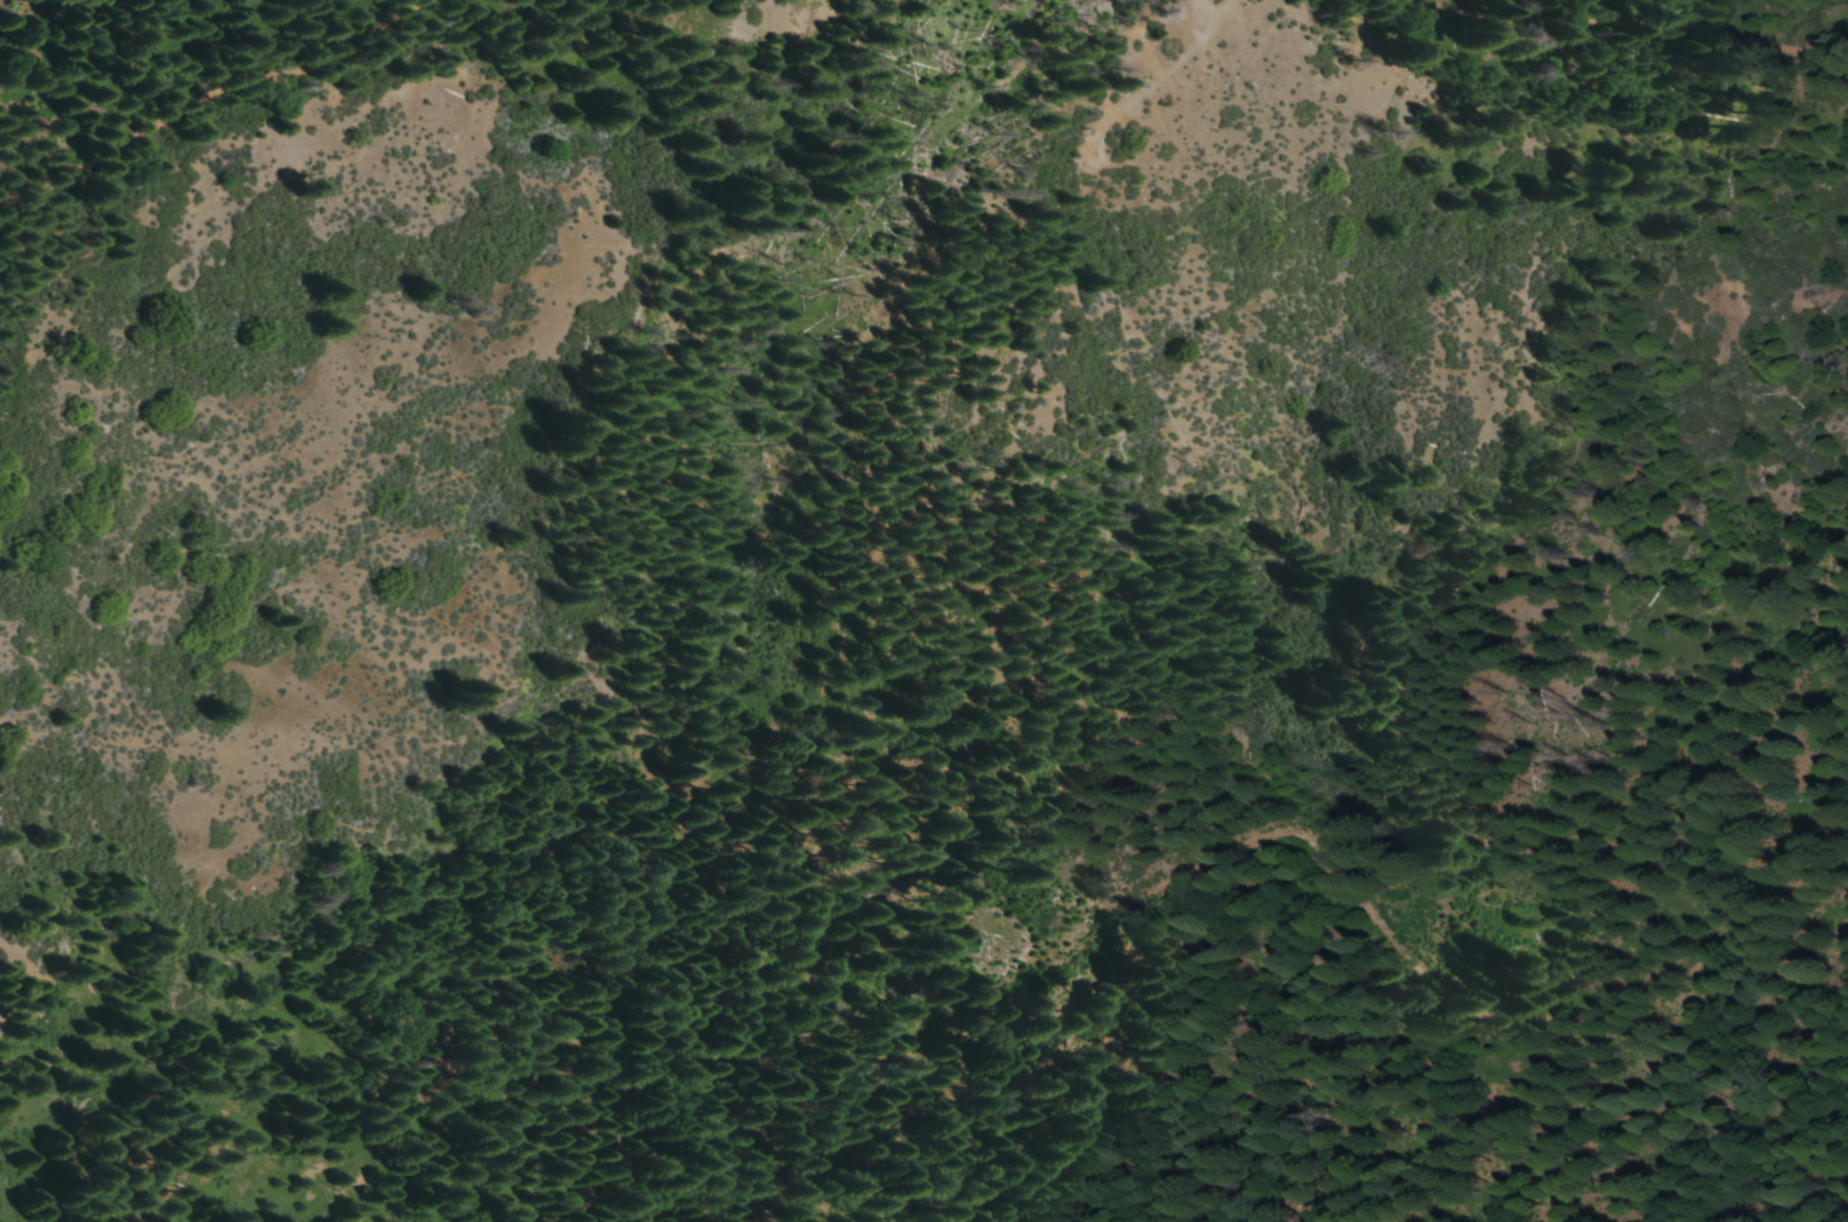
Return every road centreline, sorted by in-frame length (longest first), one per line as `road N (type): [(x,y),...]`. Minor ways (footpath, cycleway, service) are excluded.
road 1 (track): [(1301,0),(1481,42),(1693,27),(1847,29)]
road 2 (track): [(0,230),(62,168),(333,33),(426,0)]

